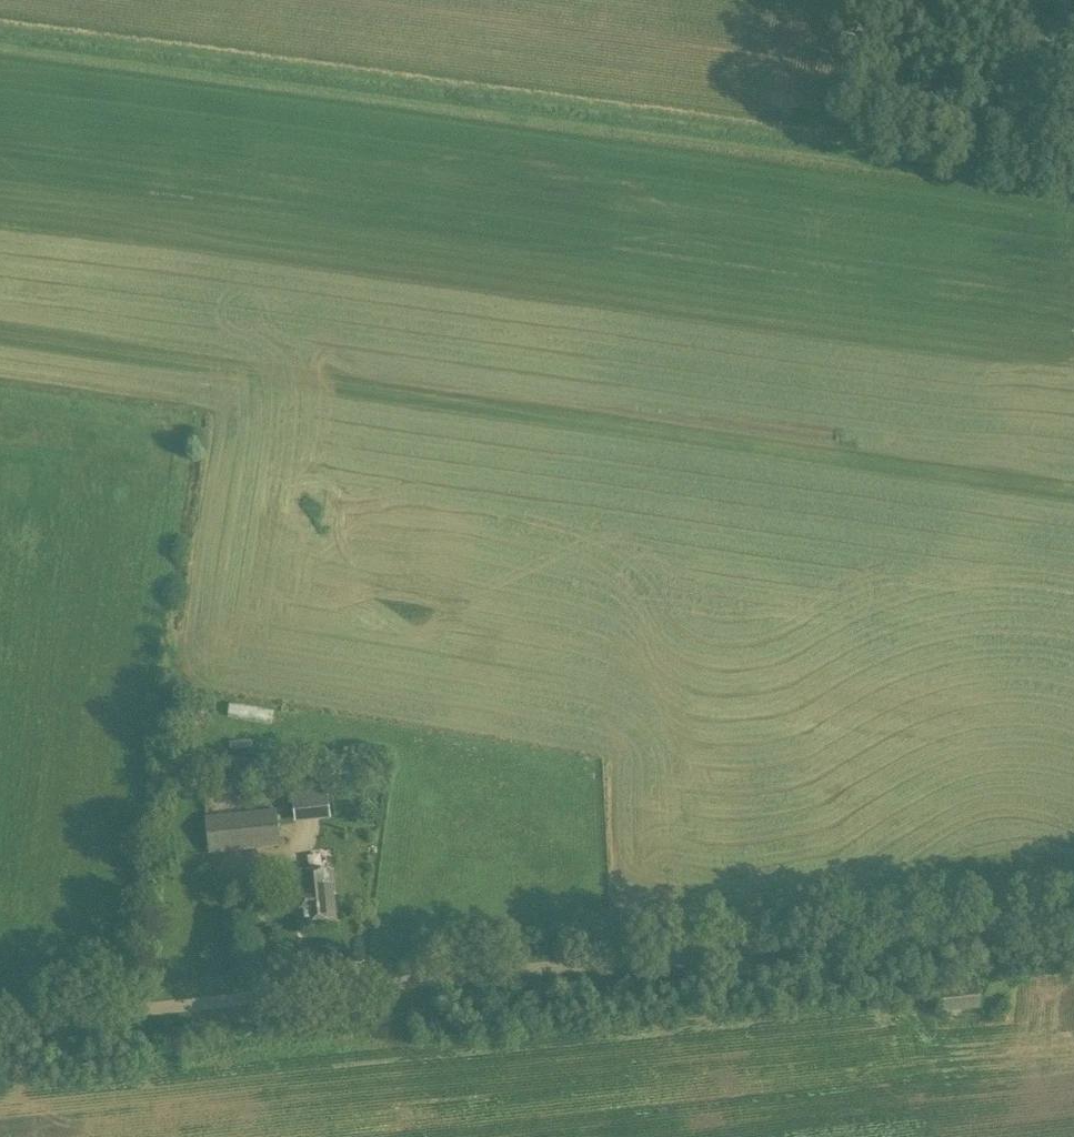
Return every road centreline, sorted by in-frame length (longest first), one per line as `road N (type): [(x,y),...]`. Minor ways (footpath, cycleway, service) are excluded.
road 1 (unclassified): [(0,1035),(1073,917)]

